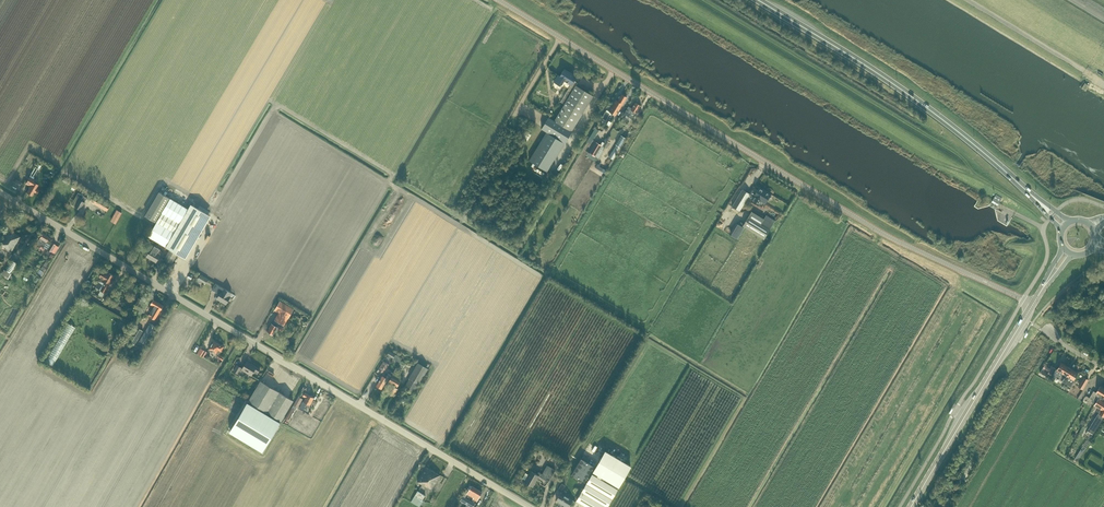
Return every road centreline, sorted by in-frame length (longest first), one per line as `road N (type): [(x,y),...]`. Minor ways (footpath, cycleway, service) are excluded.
road 1 (unclassified): [(530,506),(0,192)]
road 2 (unclassified): [(1033,304),(888,236),(499,0)]
road 3 (primary): [(1030,193),(892,82),(758,0)]
road 4 (primary): [(911,506),(1033,304)]

